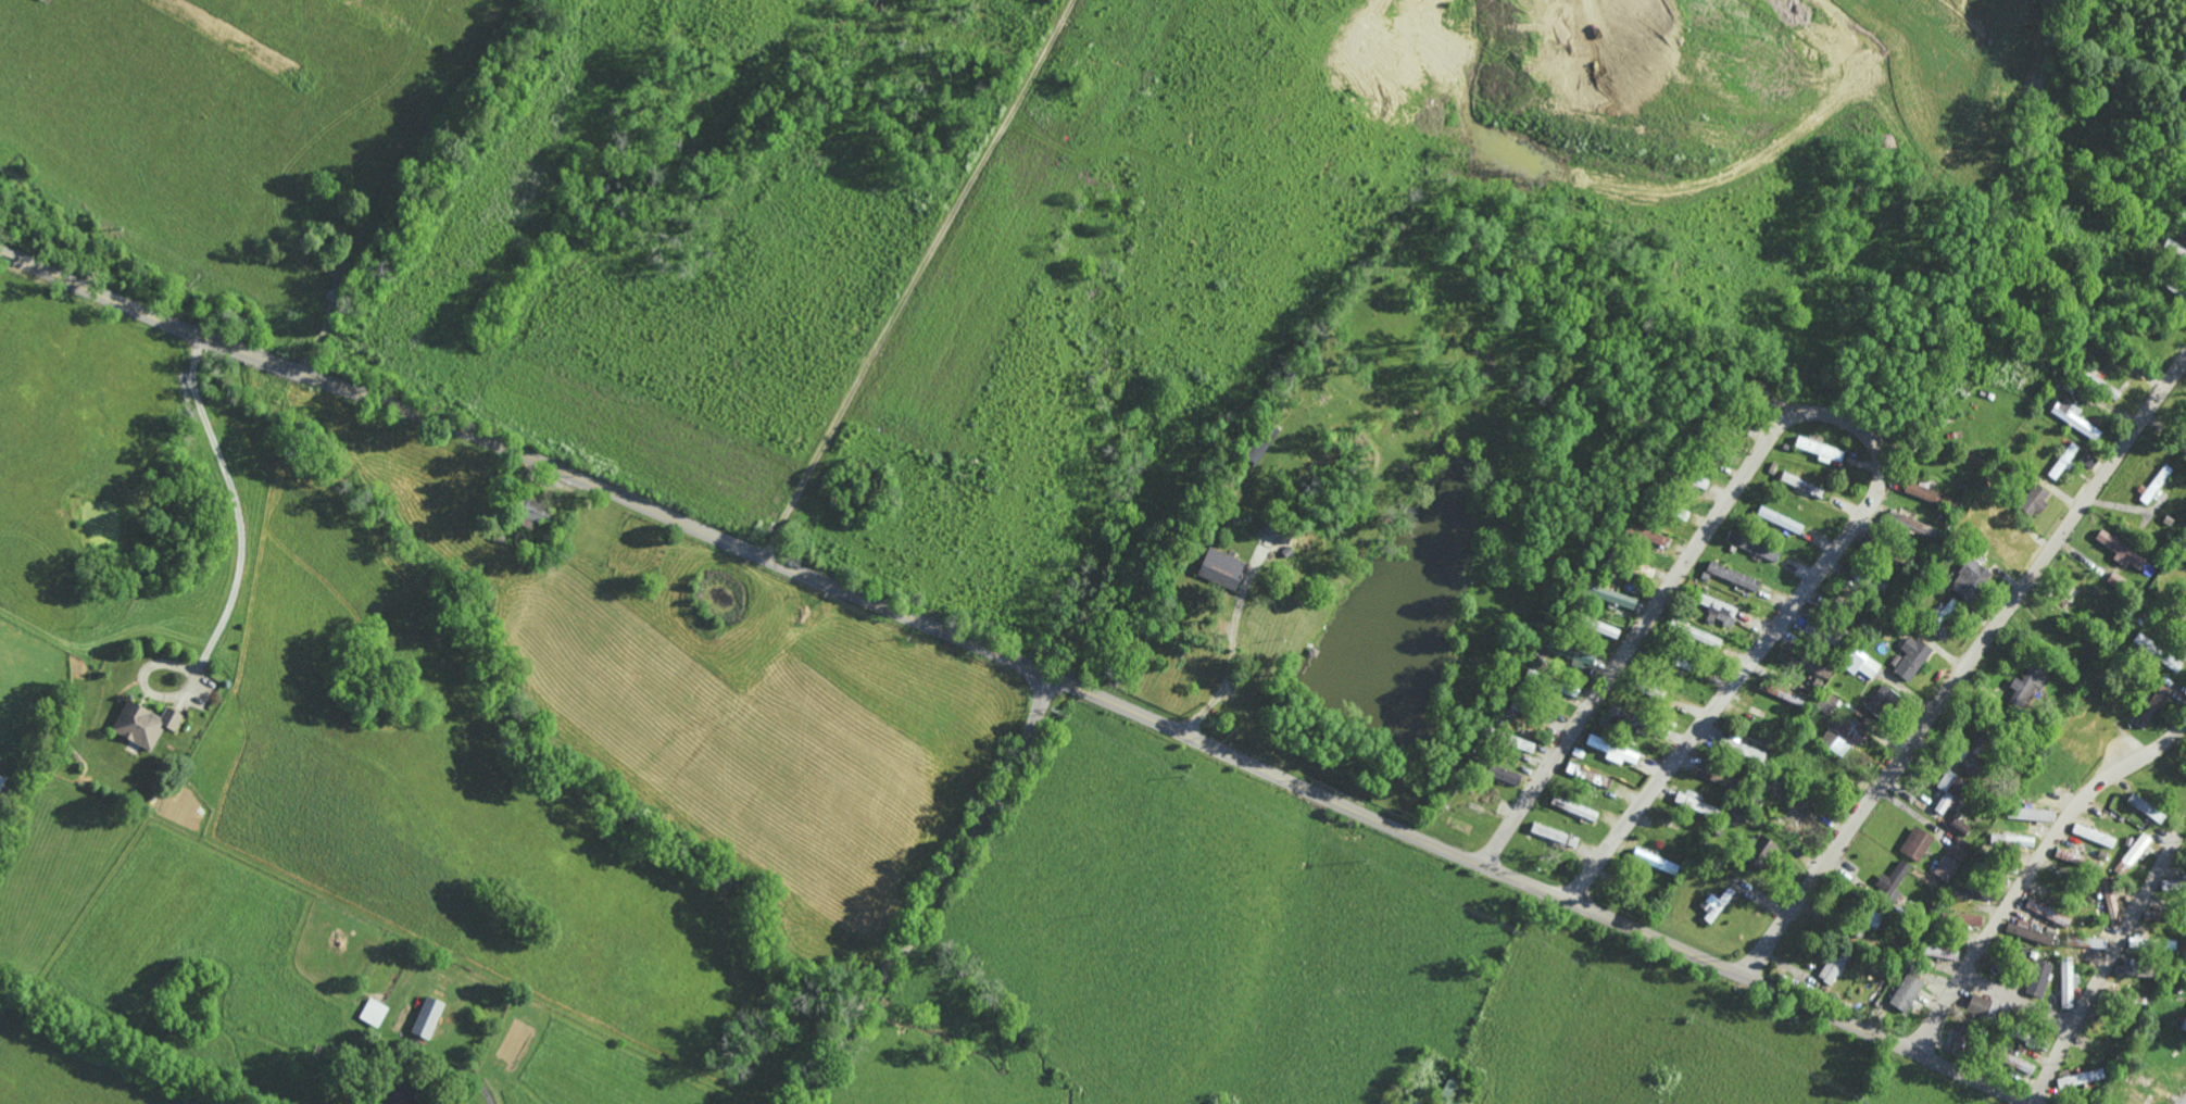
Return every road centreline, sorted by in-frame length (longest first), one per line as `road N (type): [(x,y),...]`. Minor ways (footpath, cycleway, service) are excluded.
road 1 (secondary): [(0,254),(239,353),(498,446),(2031,1103)]
road 2 (residential): [(1567,902),(1877,494),(1880,457),(1859,430),(1817,413),(1776,429),(1511,828)]
road 3 (track): [(165,0),(314,87),(375,142),(388,218),(447,272),(826,441)]
road 4 (residential): [(765,557),(1037,65),(1257,0)]
road 5 (residential): [(1743,977),(2185,359)]
road 6 (residential): [(1308,0),(1393,84),(1948,325)]
road 7 (residential): [(1054,679),(990,812),(796,1103)]
road 8 (residential): [(1915,1053),(2073,812),(2185,724)]
road 9 (residential): [(2031,1103),(2172,846)]
road 10 (residential): [(1555,0),(1463,118)]
road 11 (residential): [(1960,978),(2073,1026)]

